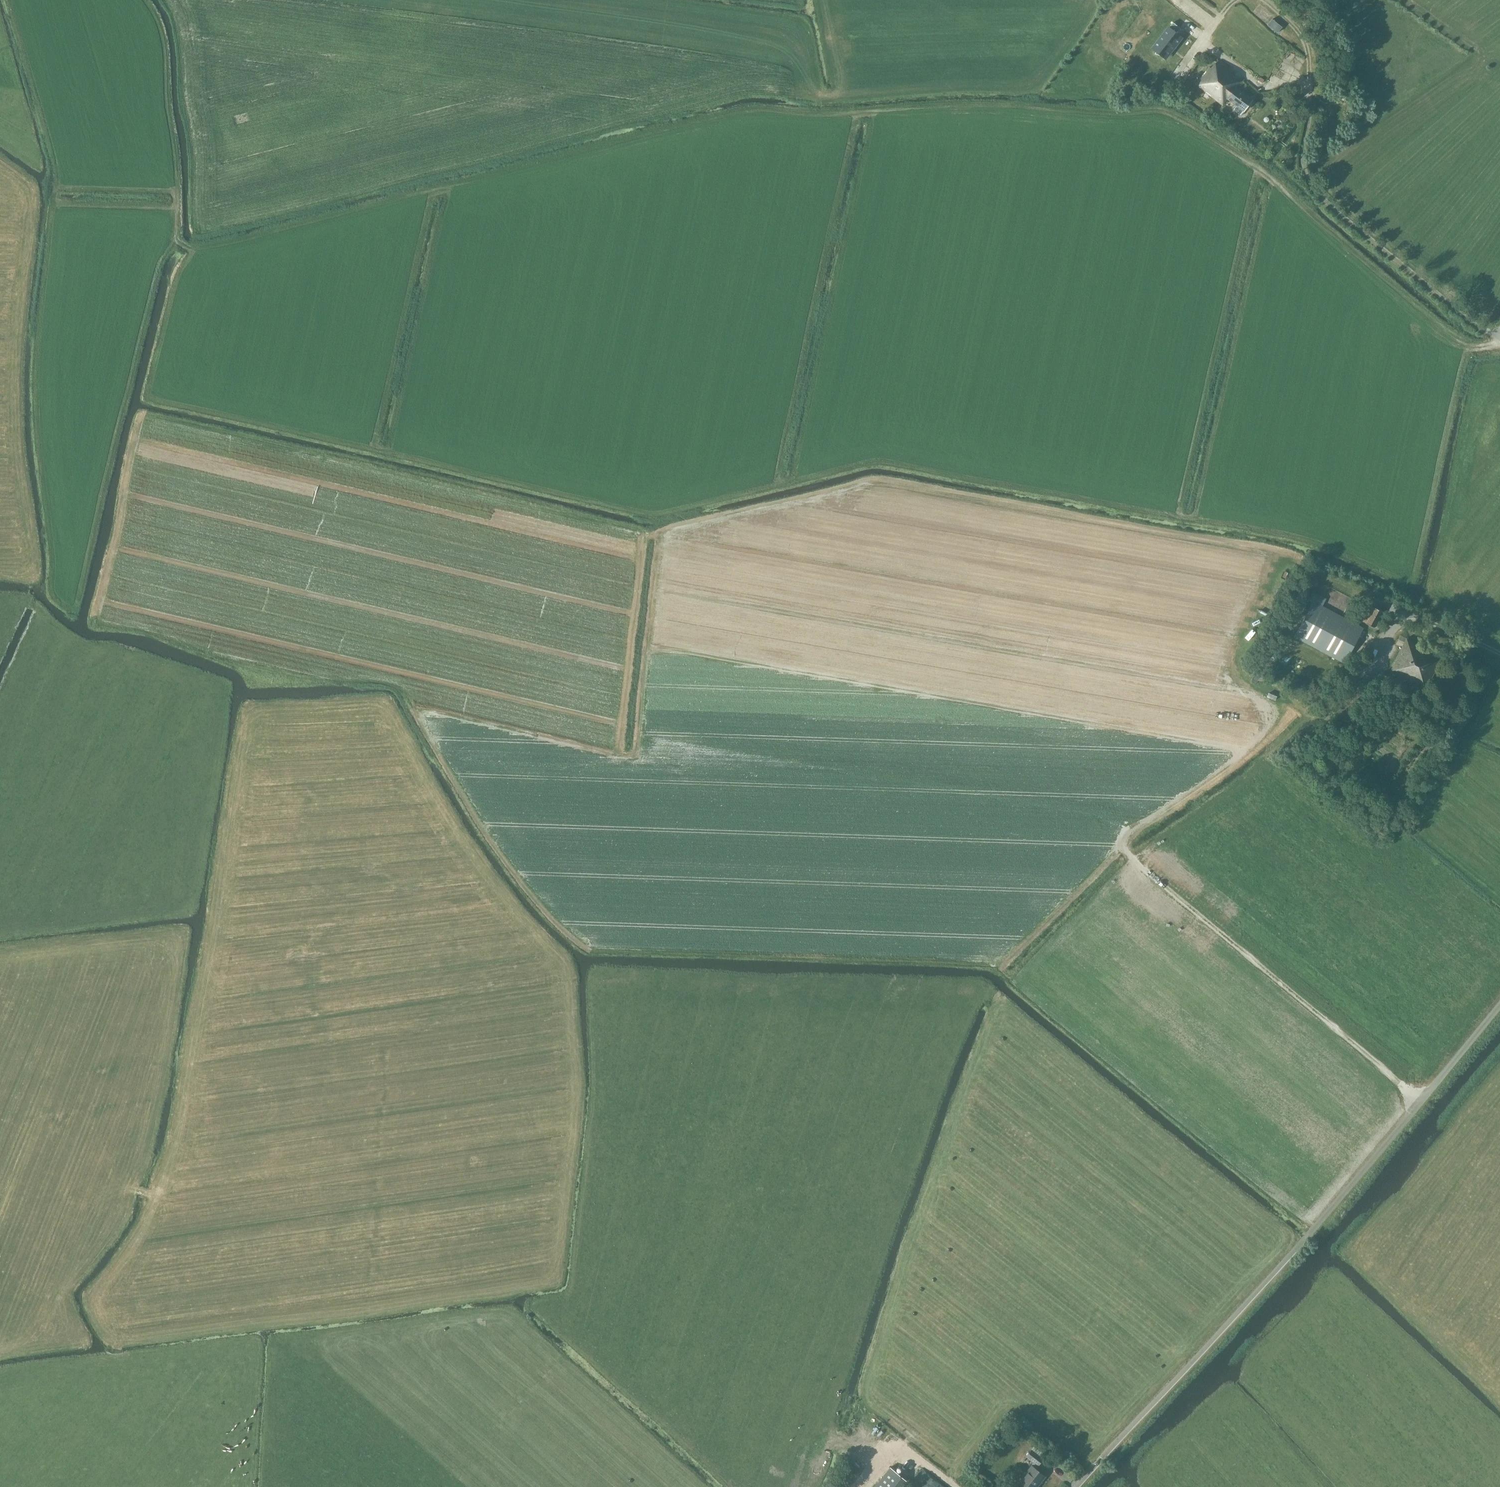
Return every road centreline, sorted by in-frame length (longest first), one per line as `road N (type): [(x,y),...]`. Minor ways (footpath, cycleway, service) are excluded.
road 1 (track): [(1263,0),(1299,33),(1308,52),(1304,170),(1318,194),(1471,322),(1499,337)]
road 2 (track): [(1121,843),(1421,1100)]

